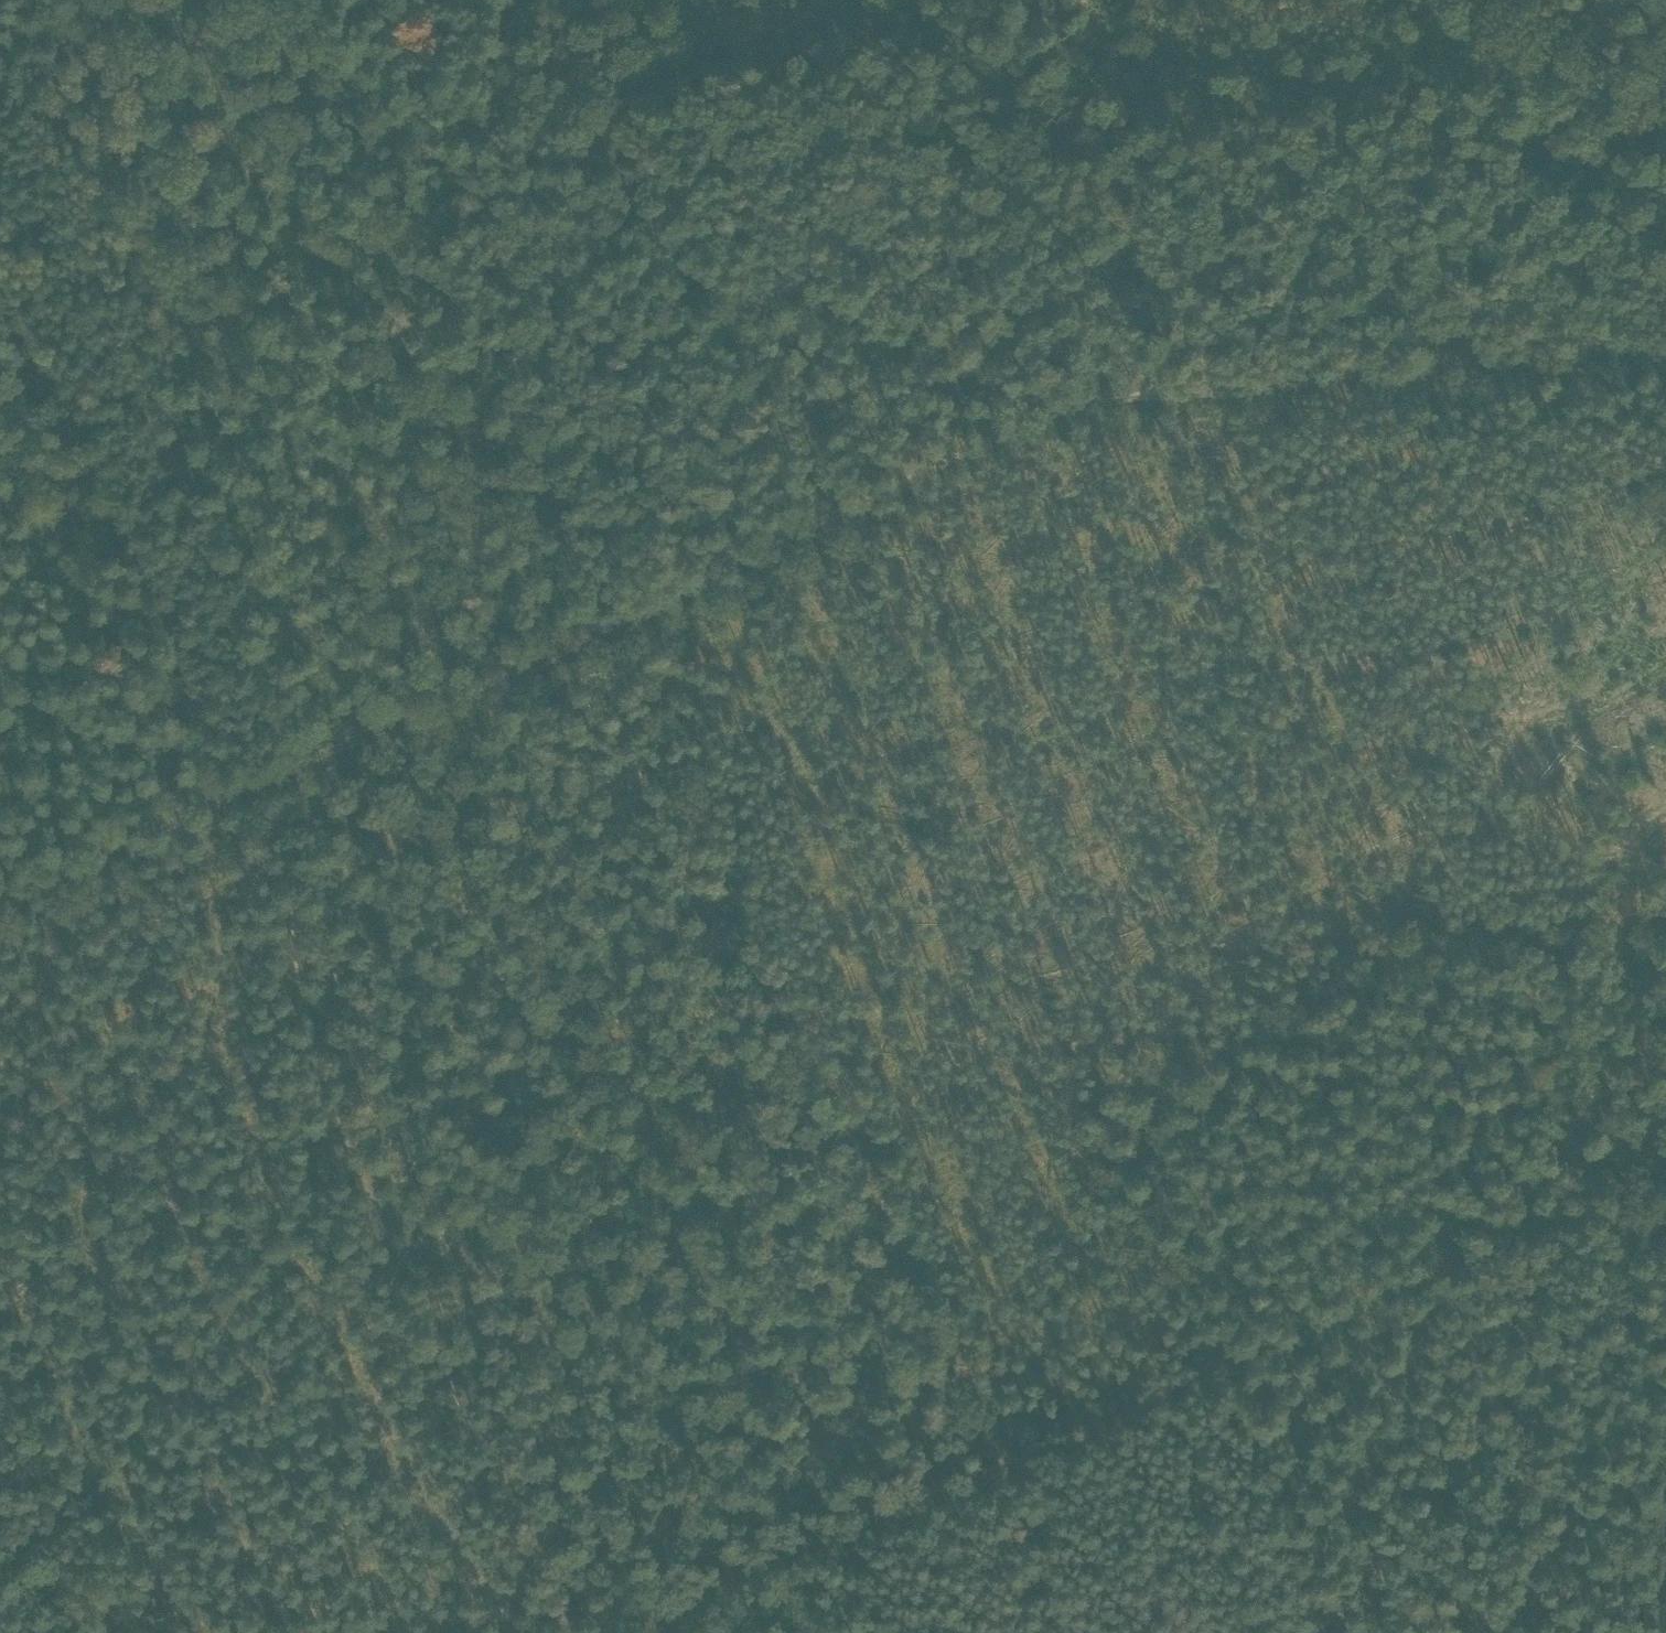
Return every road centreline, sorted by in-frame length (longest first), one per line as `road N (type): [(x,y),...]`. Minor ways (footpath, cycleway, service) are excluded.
road 1 (track): [(1665,349),(1047,415),(0,900)]
road 2 (track): [(0,44),(158,0)]

